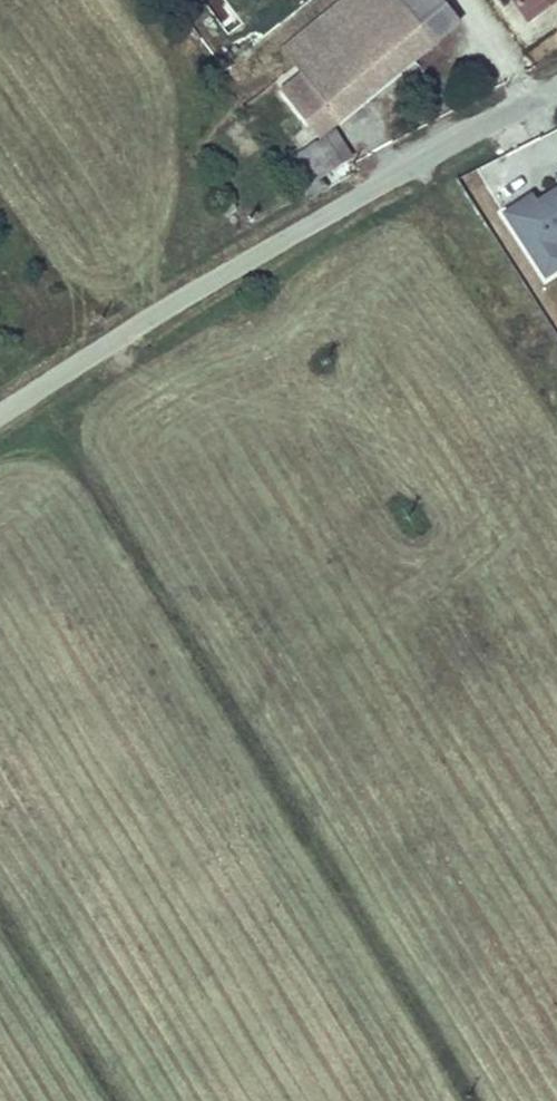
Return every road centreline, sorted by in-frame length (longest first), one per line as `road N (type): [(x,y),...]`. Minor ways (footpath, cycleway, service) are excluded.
road 1 (unclassified): [(0,415),(176,301),(556,87)]

